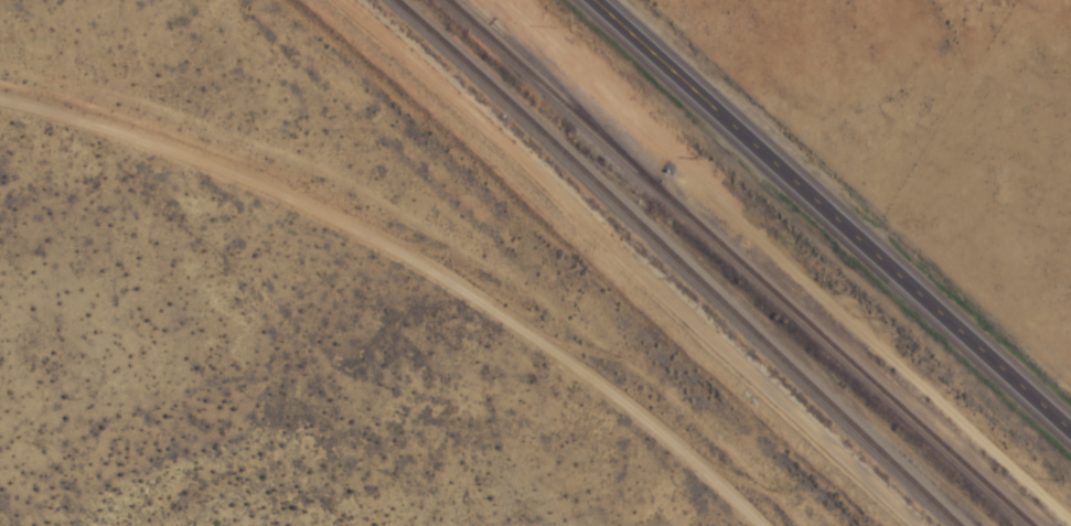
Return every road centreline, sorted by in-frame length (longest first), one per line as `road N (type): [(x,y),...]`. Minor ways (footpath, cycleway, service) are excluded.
road 1 (residential): [(0,106),(83,125),(317,221),(523,352),(737,525)]
road 2 (primary): [(603,0),(1070,423)]
road 3 (track): [(1030,0),(879,243)]

